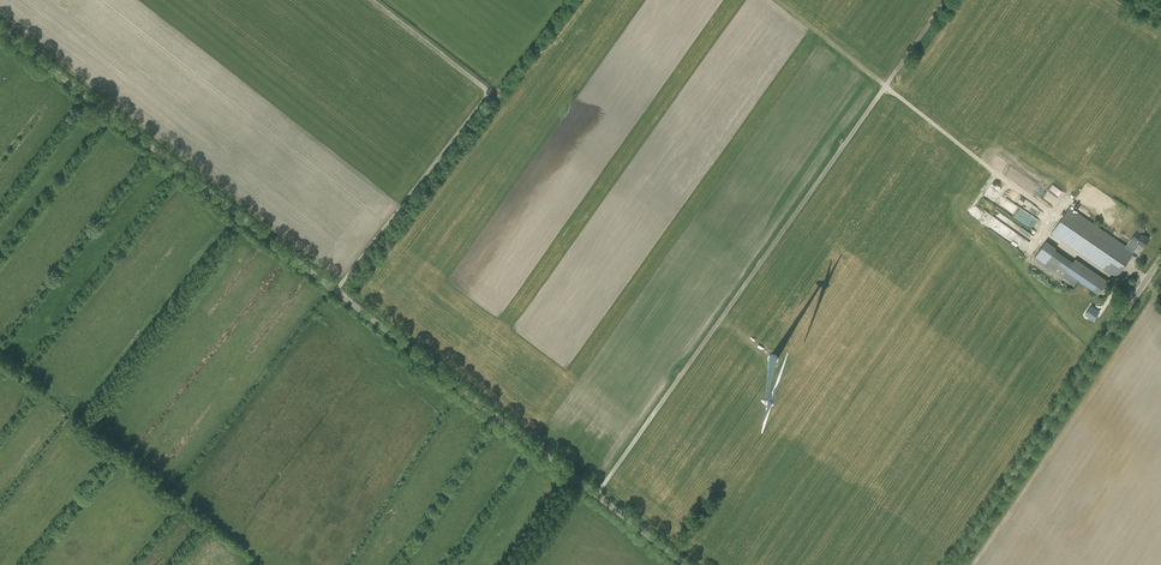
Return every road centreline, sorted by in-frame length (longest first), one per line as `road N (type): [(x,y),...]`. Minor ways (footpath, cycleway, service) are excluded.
road 1 (unclassified): [(688,564),(0,29)]
road 2 (unclassified): [(951,564),(1160,257)]

